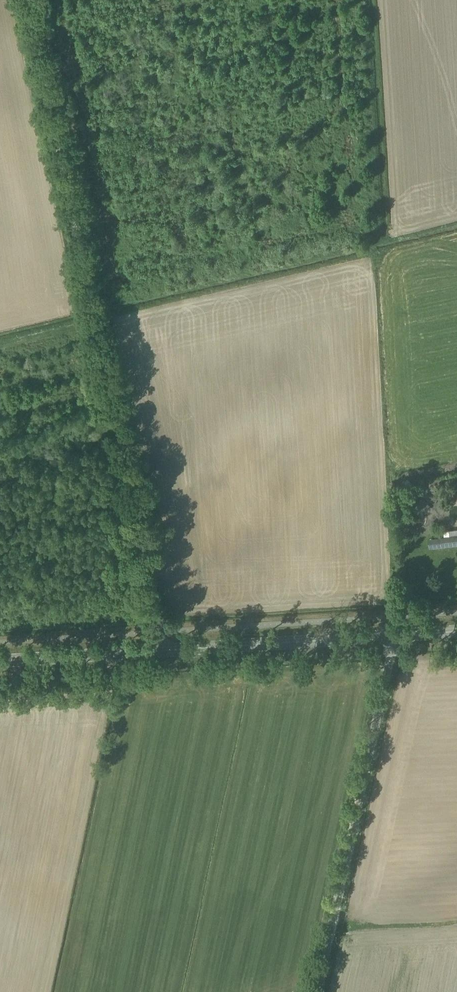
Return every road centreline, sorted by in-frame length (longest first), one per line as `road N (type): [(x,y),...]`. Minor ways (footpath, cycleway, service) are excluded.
road 1 (unclassified): [(163,652),(29,0)]
road 2 (track): [(93,309),(371,243),(360,0)]
road 3 (unclassified): [(316,991),(390,638)]
road 4 (secondary): [(163,652),(390,638)]
road 5 (secondary): [(163,652),(0,660)]

